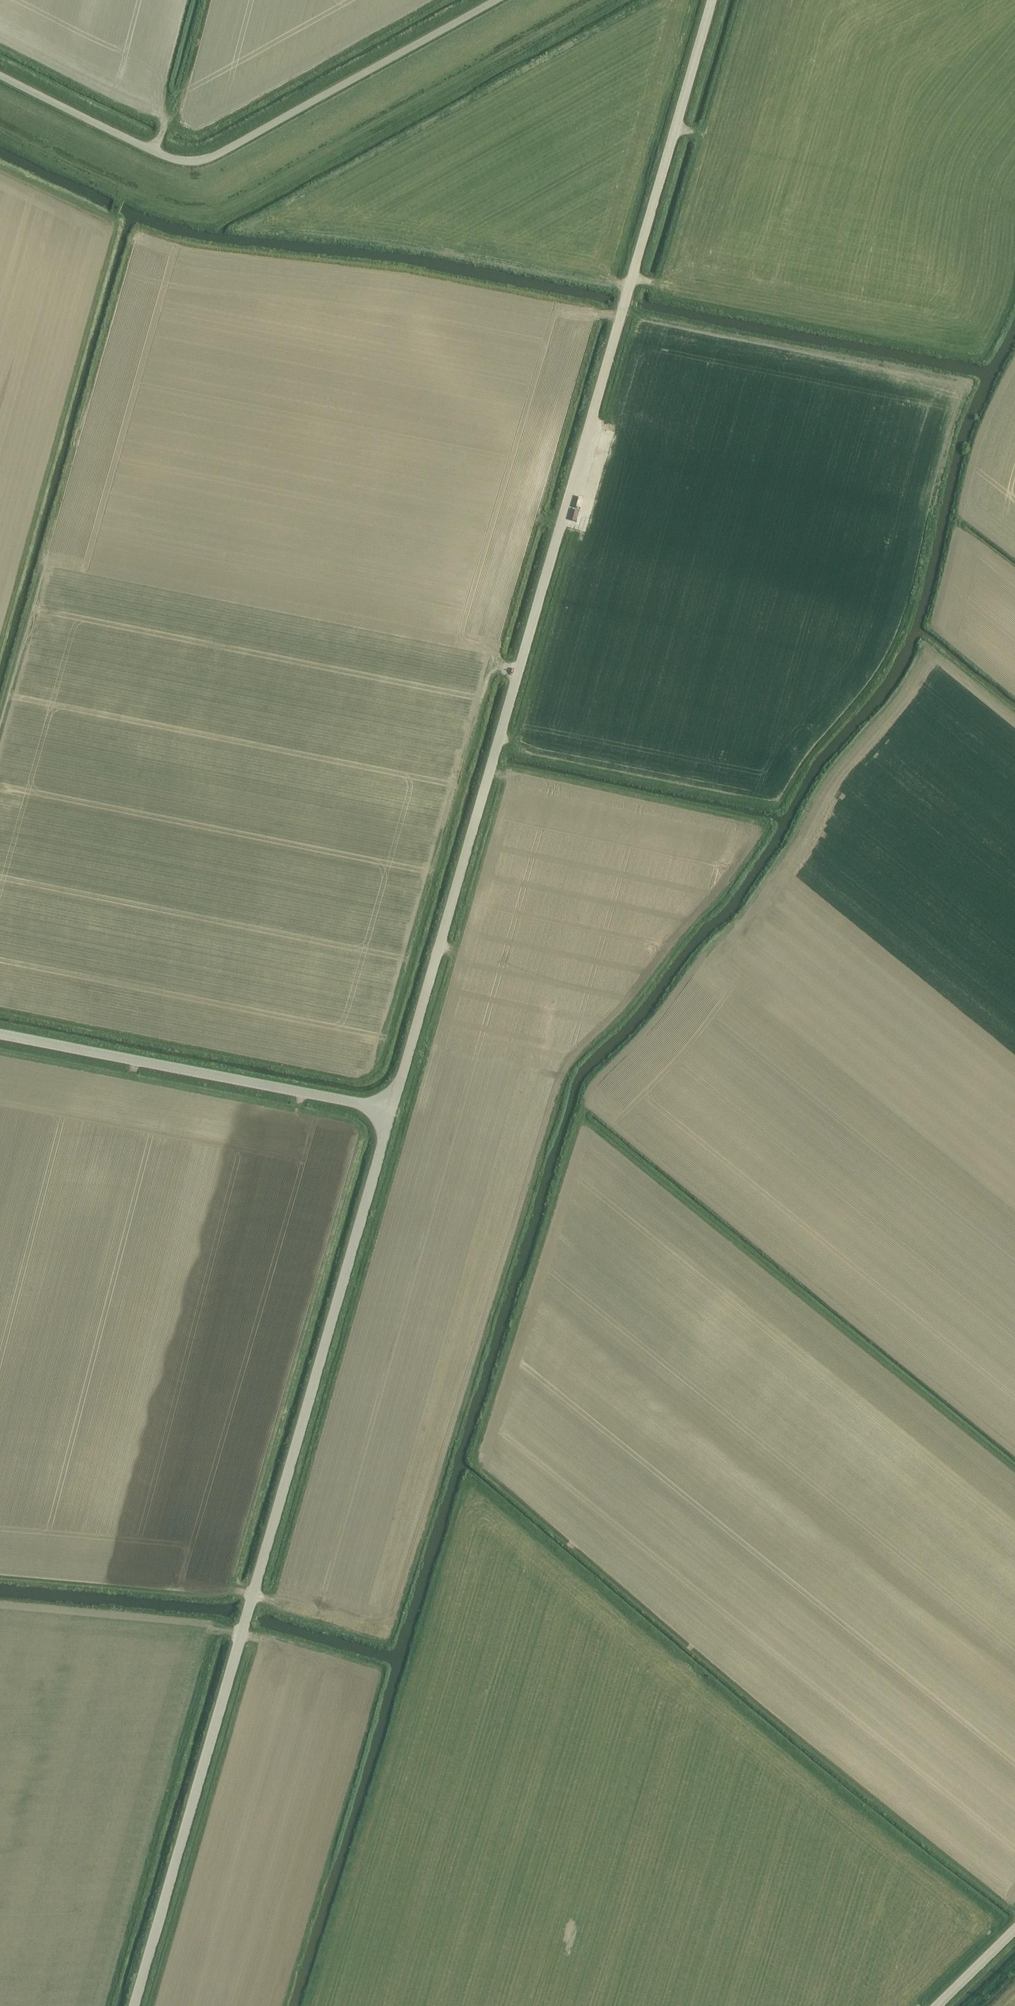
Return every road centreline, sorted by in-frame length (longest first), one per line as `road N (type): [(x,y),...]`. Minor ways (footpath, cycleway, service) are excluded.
road 1 (unclassified): [(392,1110),(712,0)]
road 2 (unclassified): [(133,2005),(392,1110)]
road 3 (unclassified): [(497,0),(196,161),(153,152),(0,75)]
road 4 (unclassified): [(392,1110),(0,1034)]

